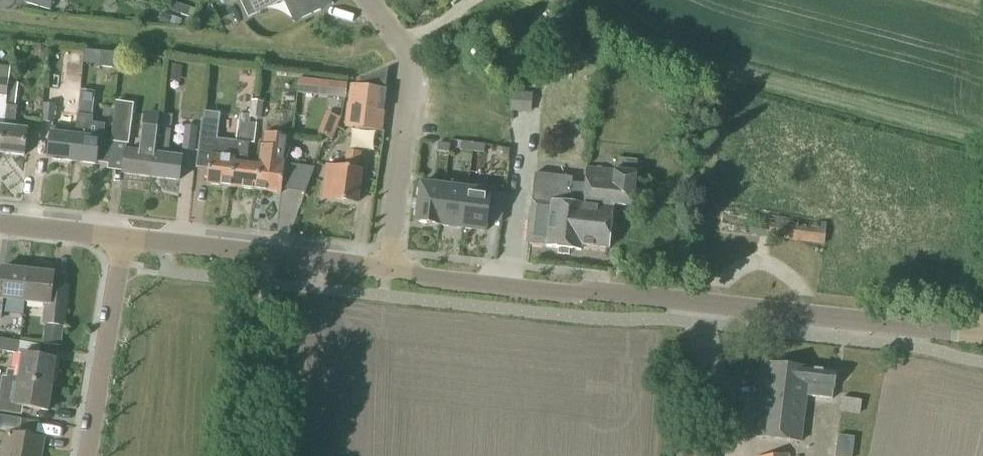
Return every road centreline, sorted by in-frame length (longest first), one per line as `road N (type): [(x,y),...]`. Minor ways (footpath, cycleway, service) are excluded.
road 1 (secondary): [(982,334),(389,271)]
road 2 (residential): [(389,271),(413,66),(362,0)]
road 3 (residential): [(83,455),(125,238)]
road 4 (residential): [(261,255),(258,455)]
road 5 (secondary): [(261,255),(125,238)]
road 6 (secondary): [(389,271),(261,255)]
road 7 (secondary): [(125,238),(0,225)]

